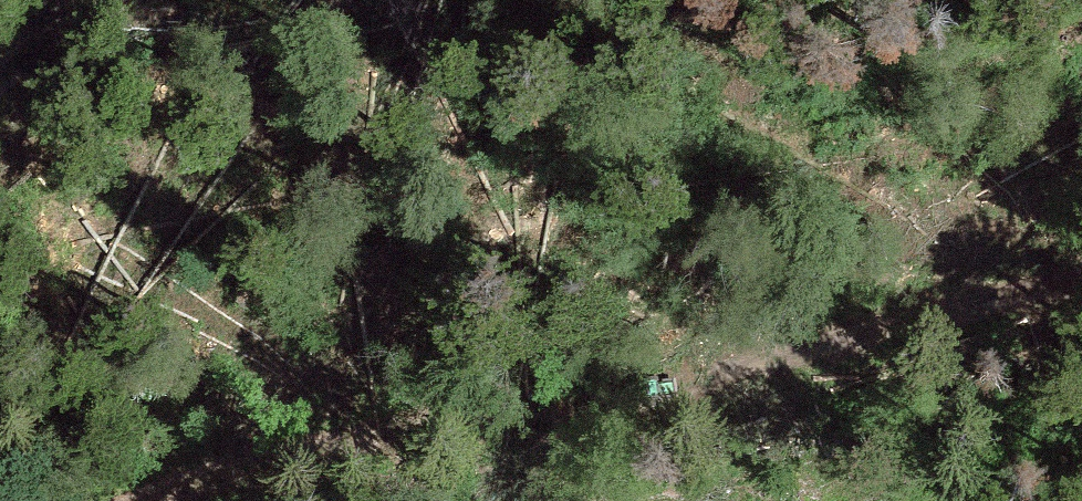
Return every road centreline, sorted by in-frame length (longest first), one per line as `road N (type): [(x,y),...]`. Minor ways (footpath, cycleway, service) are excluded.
road 1 (track): [(1081,298),(955,336),(269,476),(207,500)]
road 2 (track): [(544,500),(693,392)]

